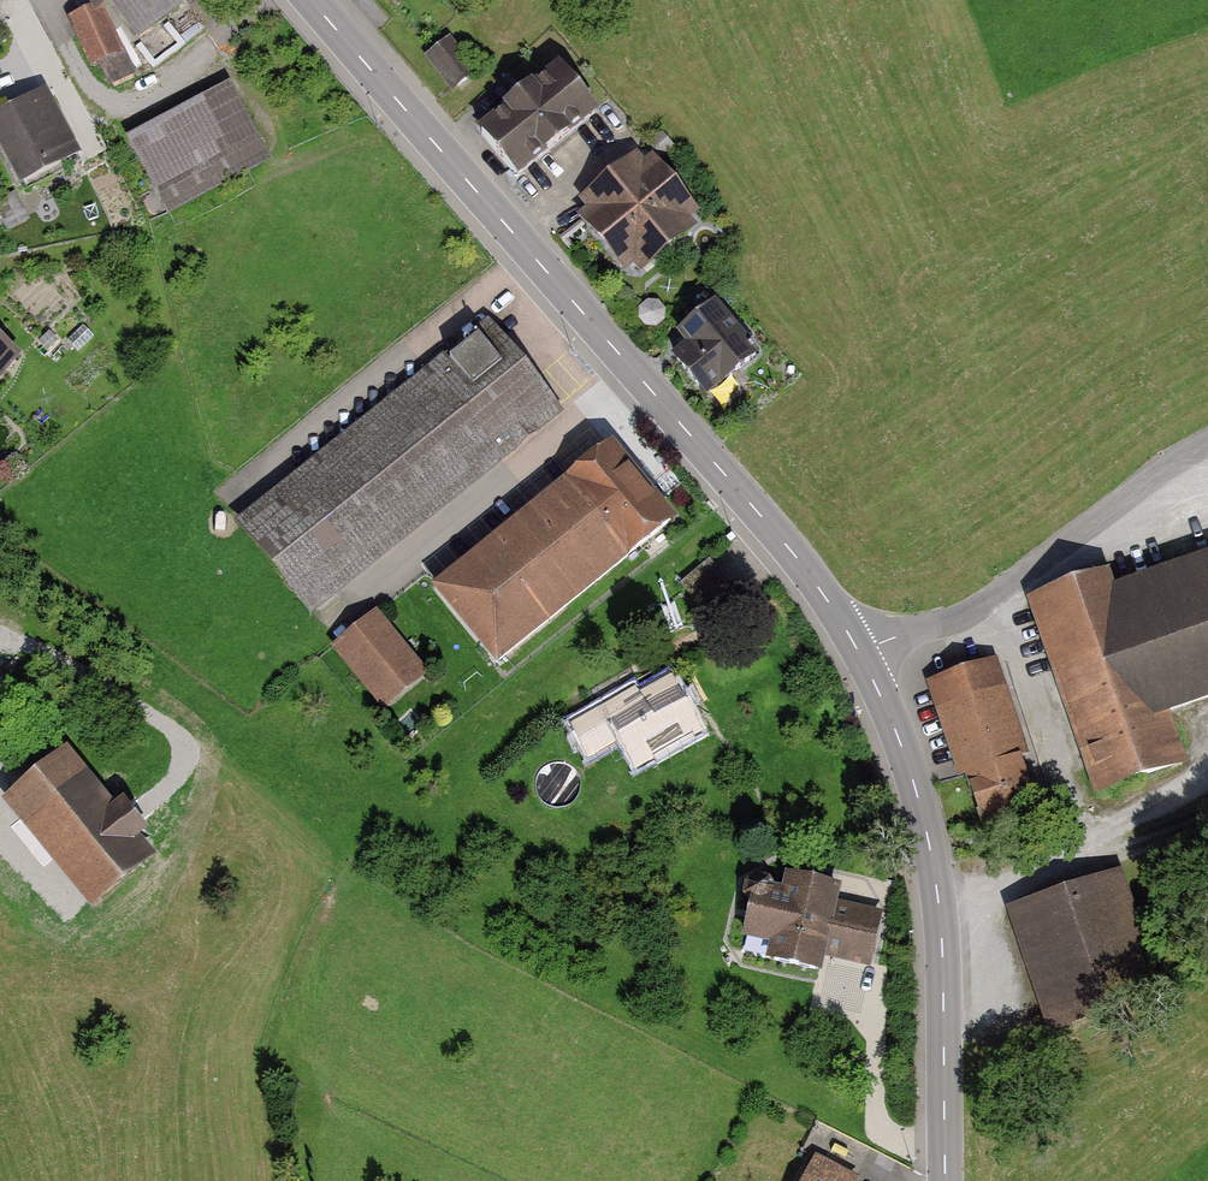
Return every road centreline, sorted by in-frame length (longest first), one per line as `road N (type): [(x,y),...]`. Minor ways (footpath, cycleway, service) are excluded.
road 1 (tertiary): [(859,652),(799,559),(311,0)]
road 2 (tertiary): [(945,1180),(940,904),(925,814),(859,652)]
road 3 (unclassified): [(859,652),(993,600),(1207,441)]

